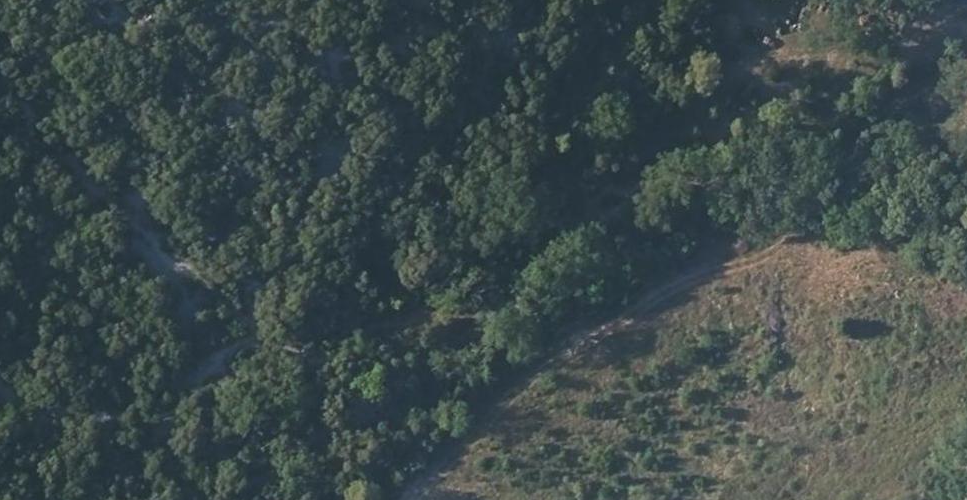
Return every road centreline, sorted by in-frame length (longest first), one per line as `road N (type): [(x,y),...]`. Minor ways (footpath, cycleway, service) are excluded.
road 1 (residential): [(814,190),(880,111),(966,64)]

